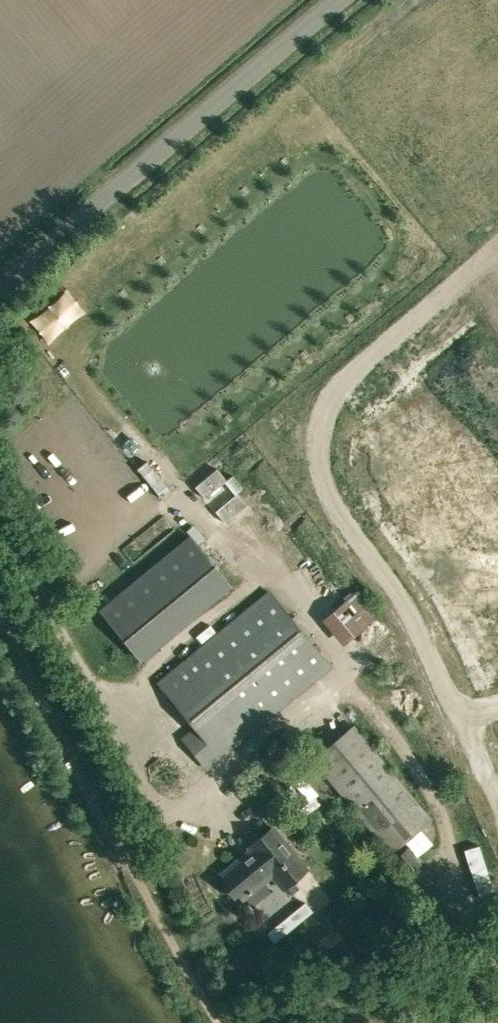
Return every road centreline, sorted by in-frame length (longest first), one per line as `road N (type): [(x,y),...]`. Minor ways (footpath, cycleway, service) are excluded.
road 1 (track): [(116,193),(198,376),(318,464),(370,534),(497,793)]
road 2 (track): [(0,627),(216,1022)]
road 3 (unclassified): [(0,292),(342,0)]

